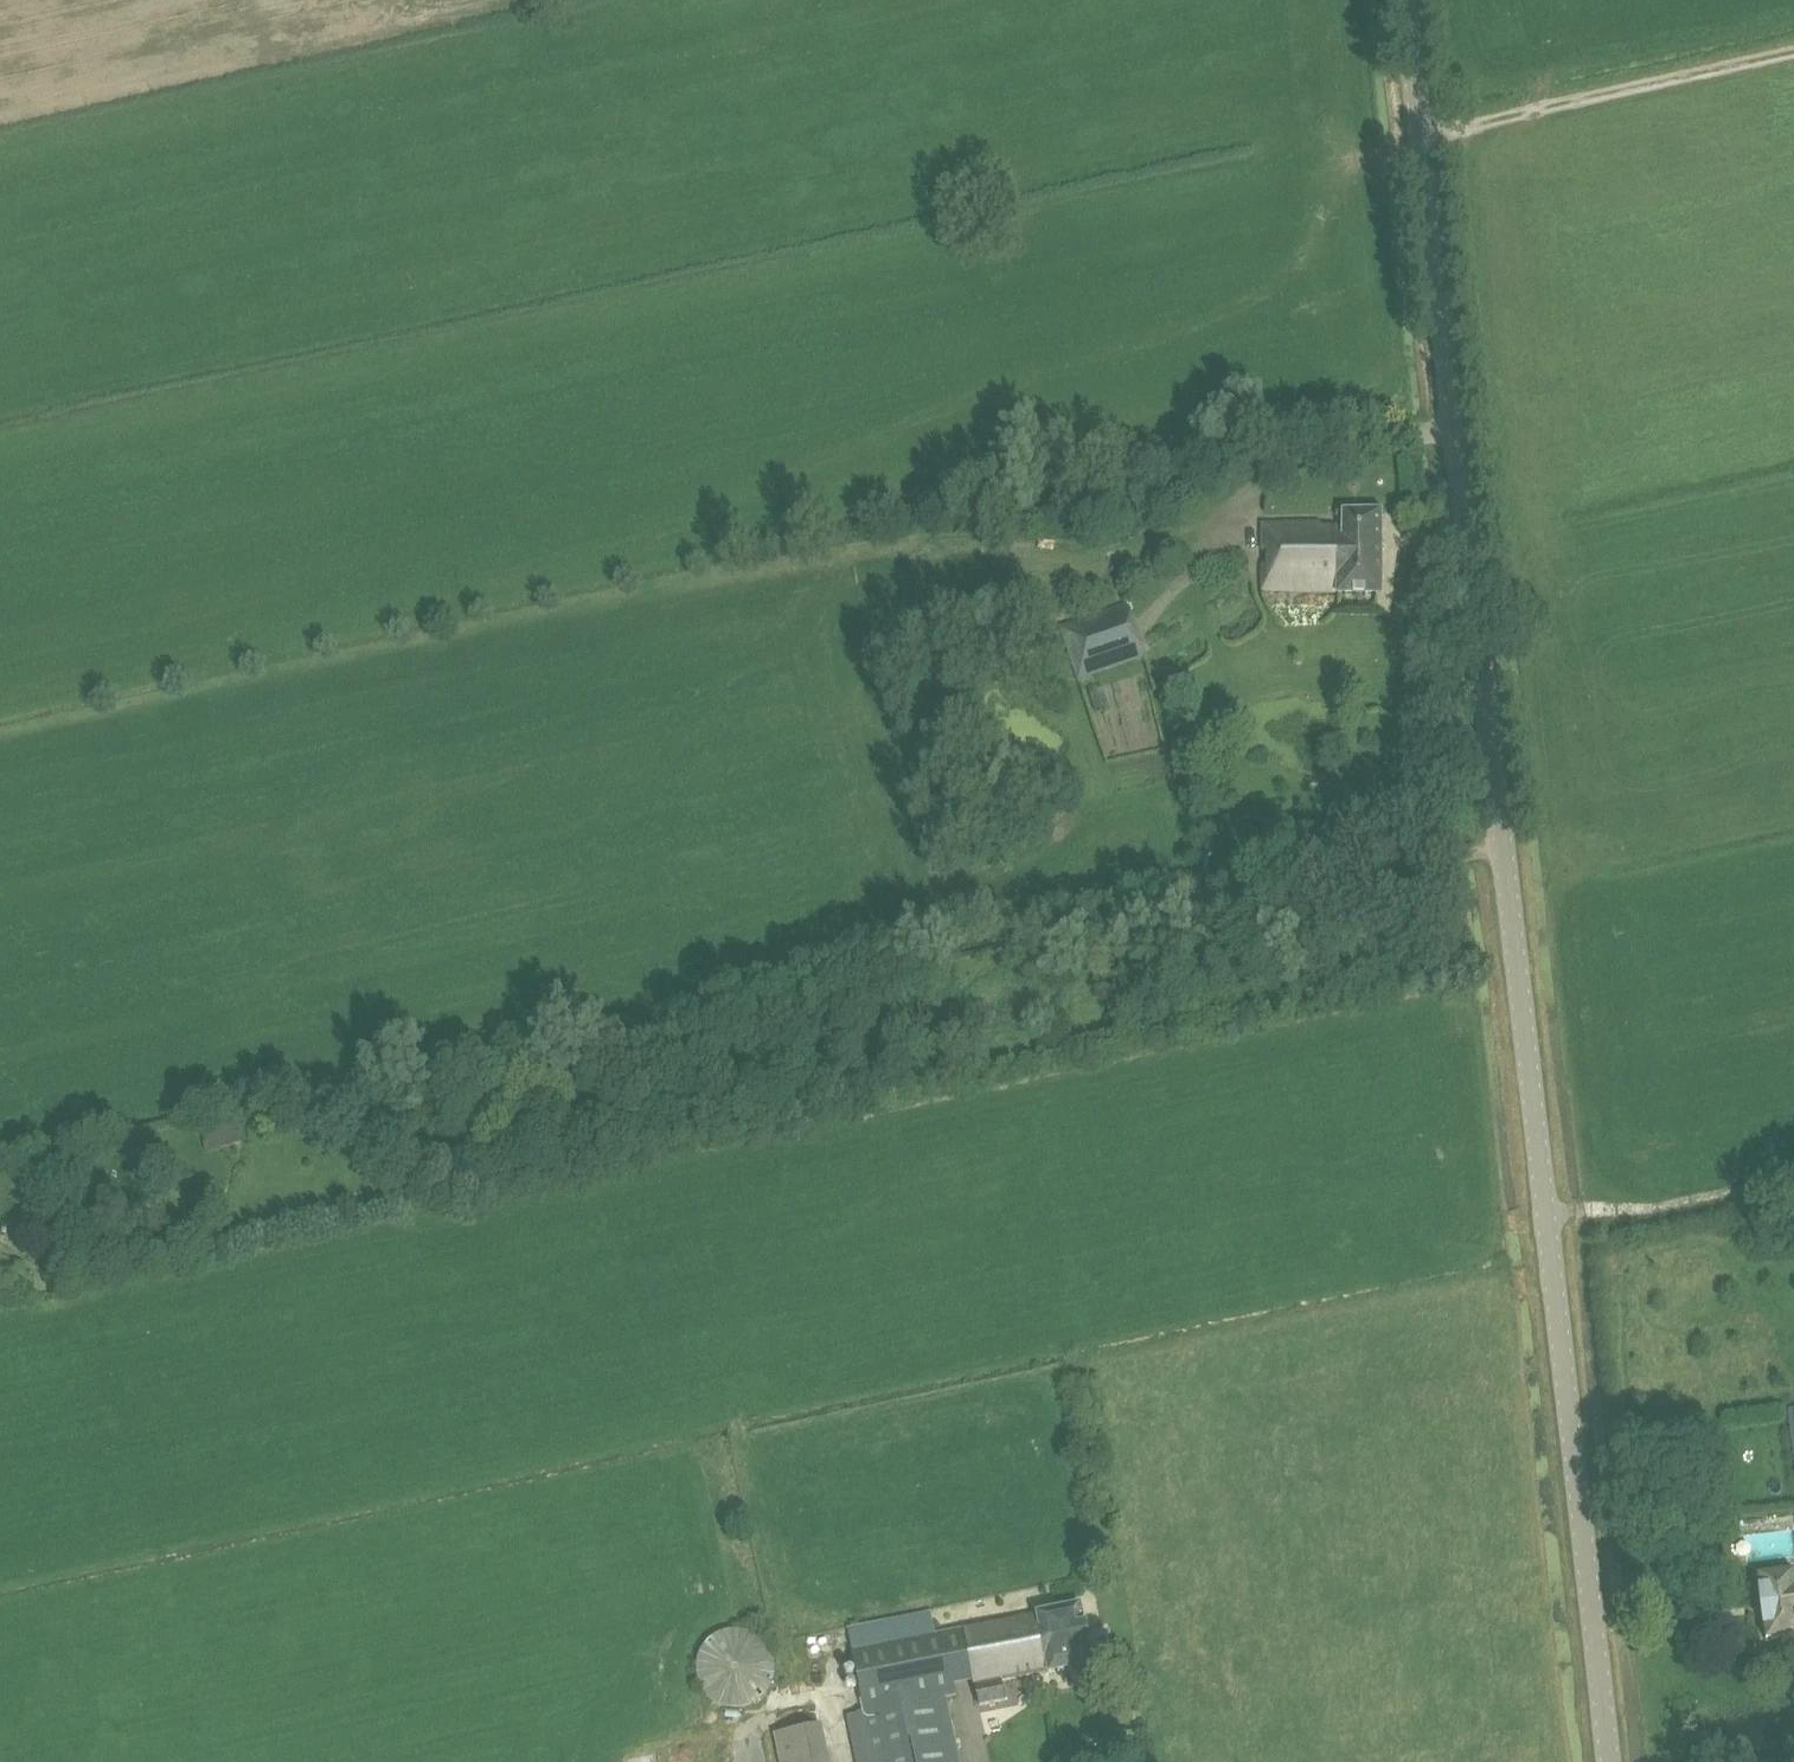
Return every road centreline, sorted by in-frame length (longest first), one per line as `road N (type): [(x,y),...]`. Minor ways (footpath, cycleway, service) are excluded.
road 1 (tertiary): [(1616,1761),(1409,0)]

